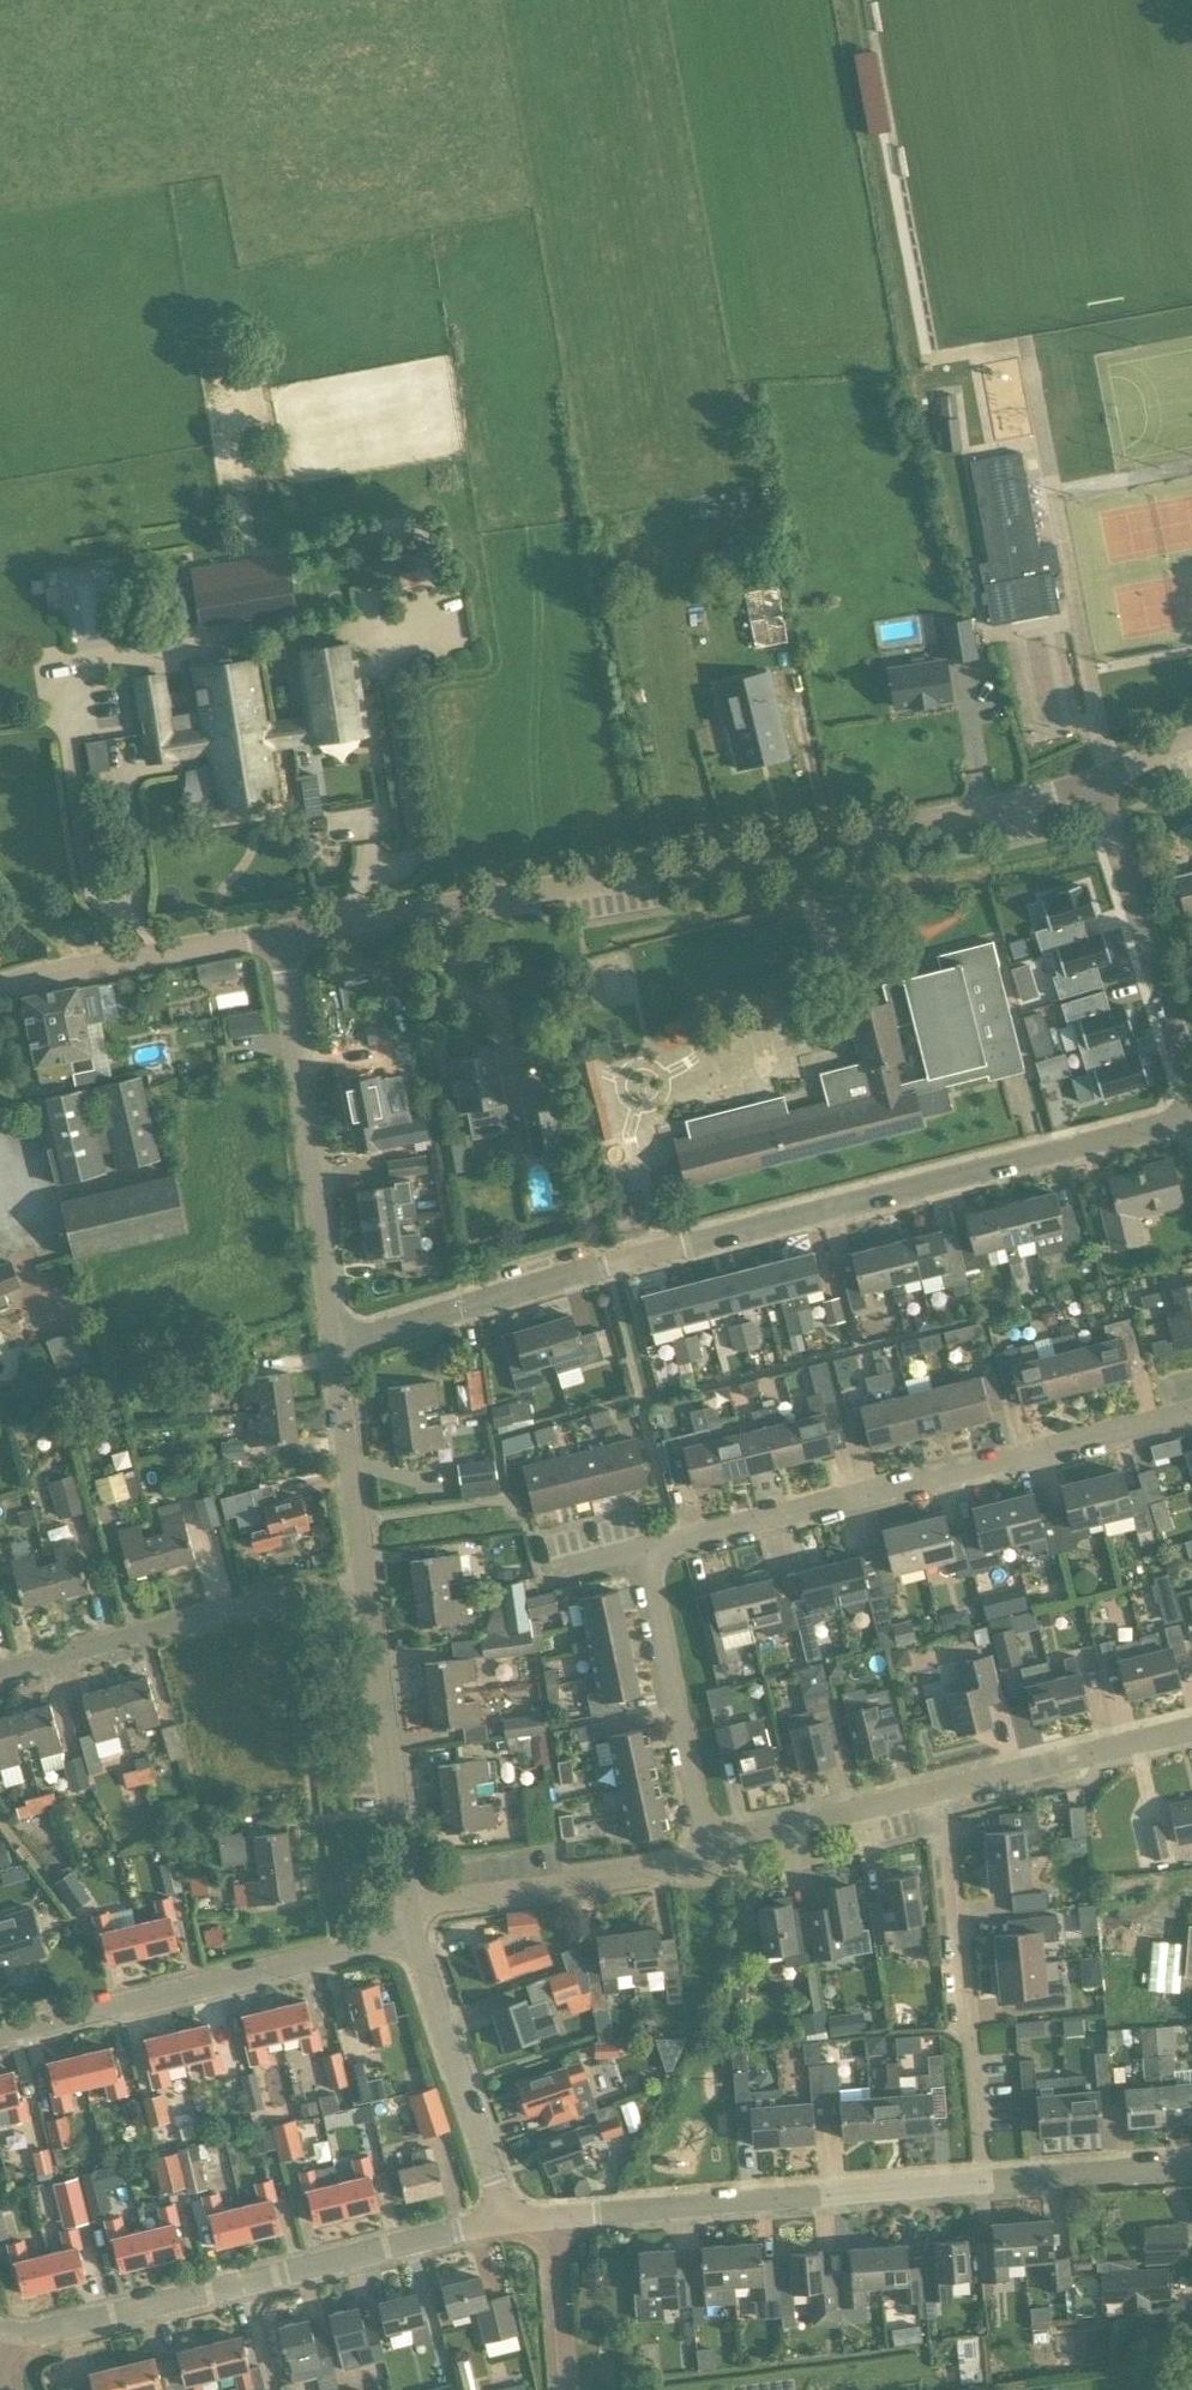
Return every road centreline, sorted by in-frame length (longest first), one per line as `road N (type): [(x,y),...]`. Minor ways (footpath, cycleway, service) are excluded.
road 1 (residential): [(334,1337),(1191,1116)]
road 2 (tertiary): [(278,931),(546,892),(1107,788)]
road 3 (residential): [(652,1542),(1191,1415)]
road 4 (residential): [(2,2327),(19,2332),(509,2222)]
road 5 (residential): [(548,2218),(983,2180)]
road 6 (residential): [(418,1934),(0,2039)]
road 7 (residential): [(334,1337),(278,931)]
road 8 (residential): [(983,2180),(946,1791)]
road 9 (residential): [(0,1675),(365,1577)]
road 10 (residential): [(408,1902),(365,1577)]
road 11 (residential): [(408,1902),(685,1868),(707,1852),(711,1835)]
road 12 (residential): [(1191,1085),(1107,788)]
road 13 (residential): [(509,2222),(418,1934)]
road 14 (residential): [(711,1835),(652,1542)]
road 15 (tertiary): [(0,988),(278,931)]
road 16 (residential): [(946,1791),(1191,1728)]
road 17 (residential): [(365,1577),(334,1337)]
road 18 (residential): [(711,1835),(946,1791)]
road 19 (residential): [(983,2180),(1191,2166)]
road 20 (residential): [(570,2389),(548,2218)]
road 21 (residential): [(527,1575),(652,1542)]

